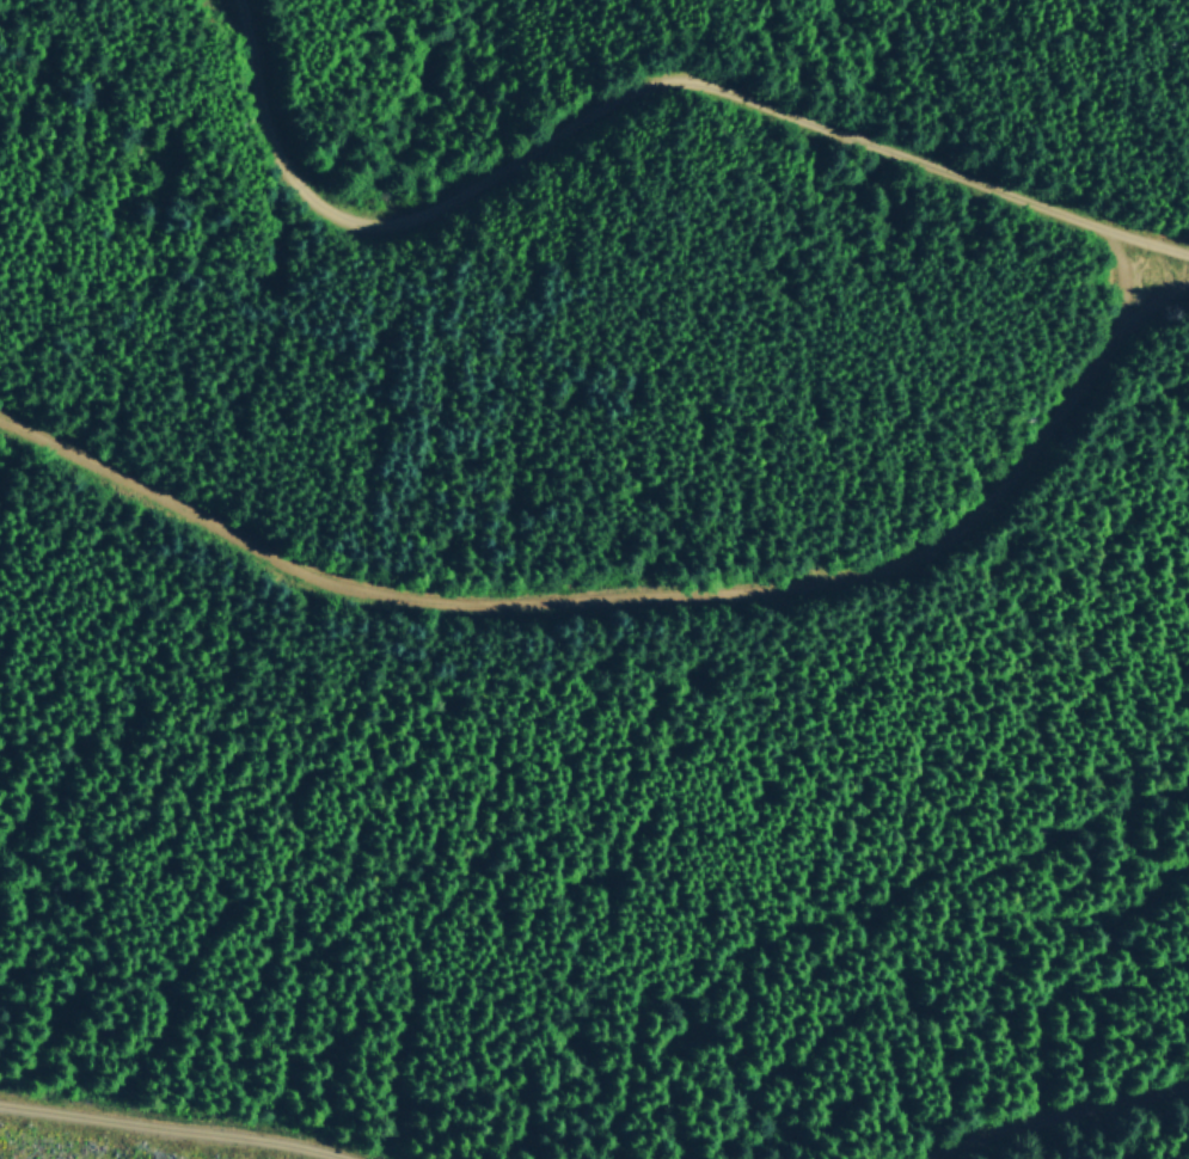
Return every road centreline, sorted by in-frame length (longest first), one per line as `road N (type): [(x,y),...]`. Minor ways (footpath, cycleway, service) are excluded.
road 1 (track): [(0,424),(323,578),(474,602),(742,599),(878,577),(957,541),(1073,419),(1135,321),(1188,288)]
road 2 (track): [(1188,252),(686,76),(651,82),(434,214),(384,225),(338,210),(306,185),(282,143),(247,0)]
road 3 (track): [(0,1093),(191,1128),(237,1127),(349,1158)]
road 4 (track): [(933,1158),(1188,1081)]

